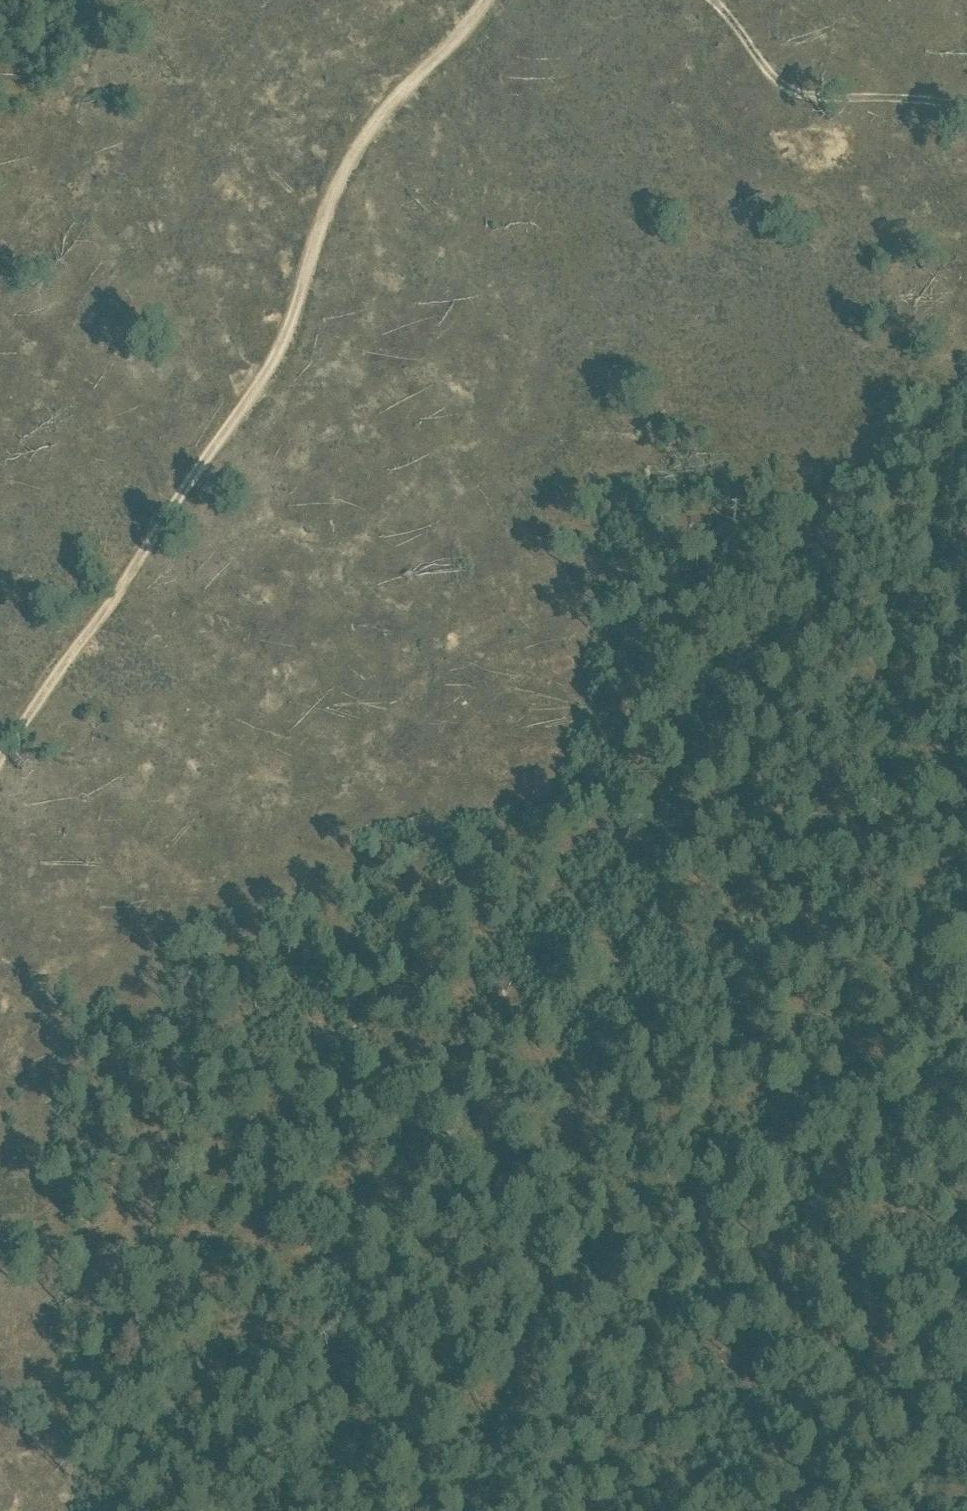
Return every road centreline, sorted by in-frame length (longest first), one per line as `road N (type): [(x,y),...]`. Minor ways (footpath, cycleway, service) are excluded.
road 1 (track): [(488,0),(473,25),(390,99),(352,147),(318,220),(289,325),(259,383),(0,750)]
road 2 (track): [(966,106),(790,92),(718,0)]

